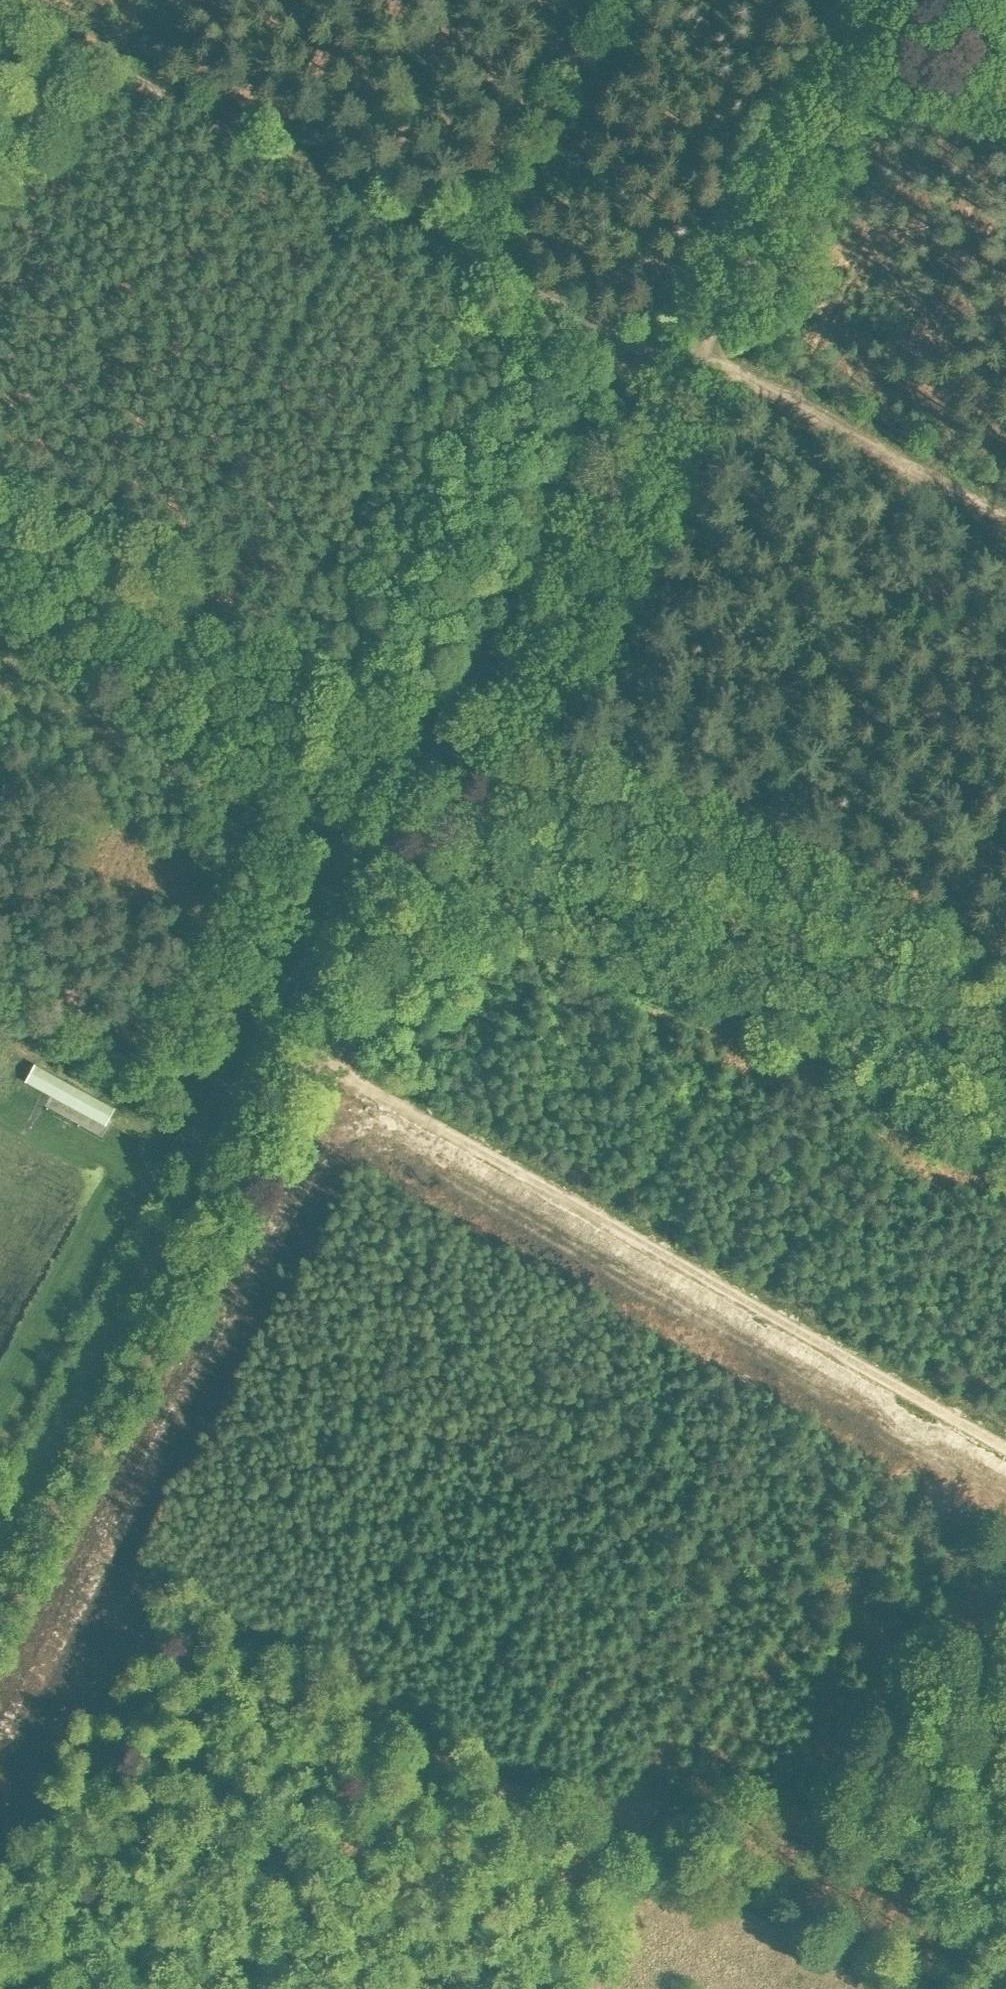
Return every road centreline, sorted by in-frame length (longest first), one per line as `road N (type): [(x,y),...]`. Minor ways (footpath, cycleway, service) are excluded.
road 1 (track): [(454,800),(0,1618)]
road 2 (track): [(624,342),(163,1156)]
road 3 (track): [(1005,1449),(311,1058)]
road 4 (track): [(696,363),(624,342),(464,262),(0,5)]
road 5 (track): [(454,800),(531,843),(746,875),(1005,1019)]
road 6 (track): [(696,363),(454,800)]
road 7 (track): [(894,0),(696,363)]
road 8 (track): [(696,363),(791,399),(1005,518)]

